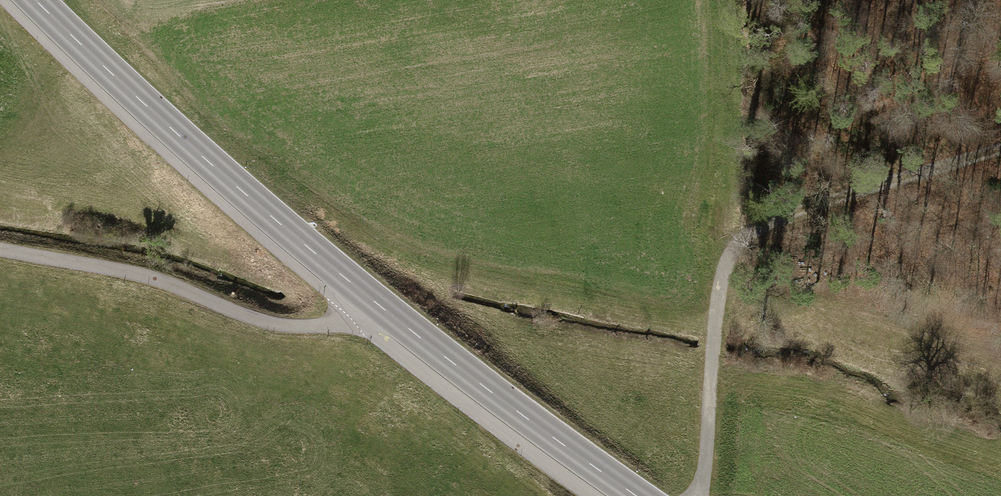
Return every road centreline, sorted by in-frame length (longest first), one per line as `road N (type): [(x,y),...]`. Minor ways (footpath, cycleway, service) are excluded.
road 1 (tertiary): [(39,0),(134,95),(371,299),(636,495)]
road 2 (track): [(704,495),(718,306),(732,255),(785,215),(1000,150)]
road 3 (track): [(0,249),(171,285),(266,322),(336,322),(371,299)]

